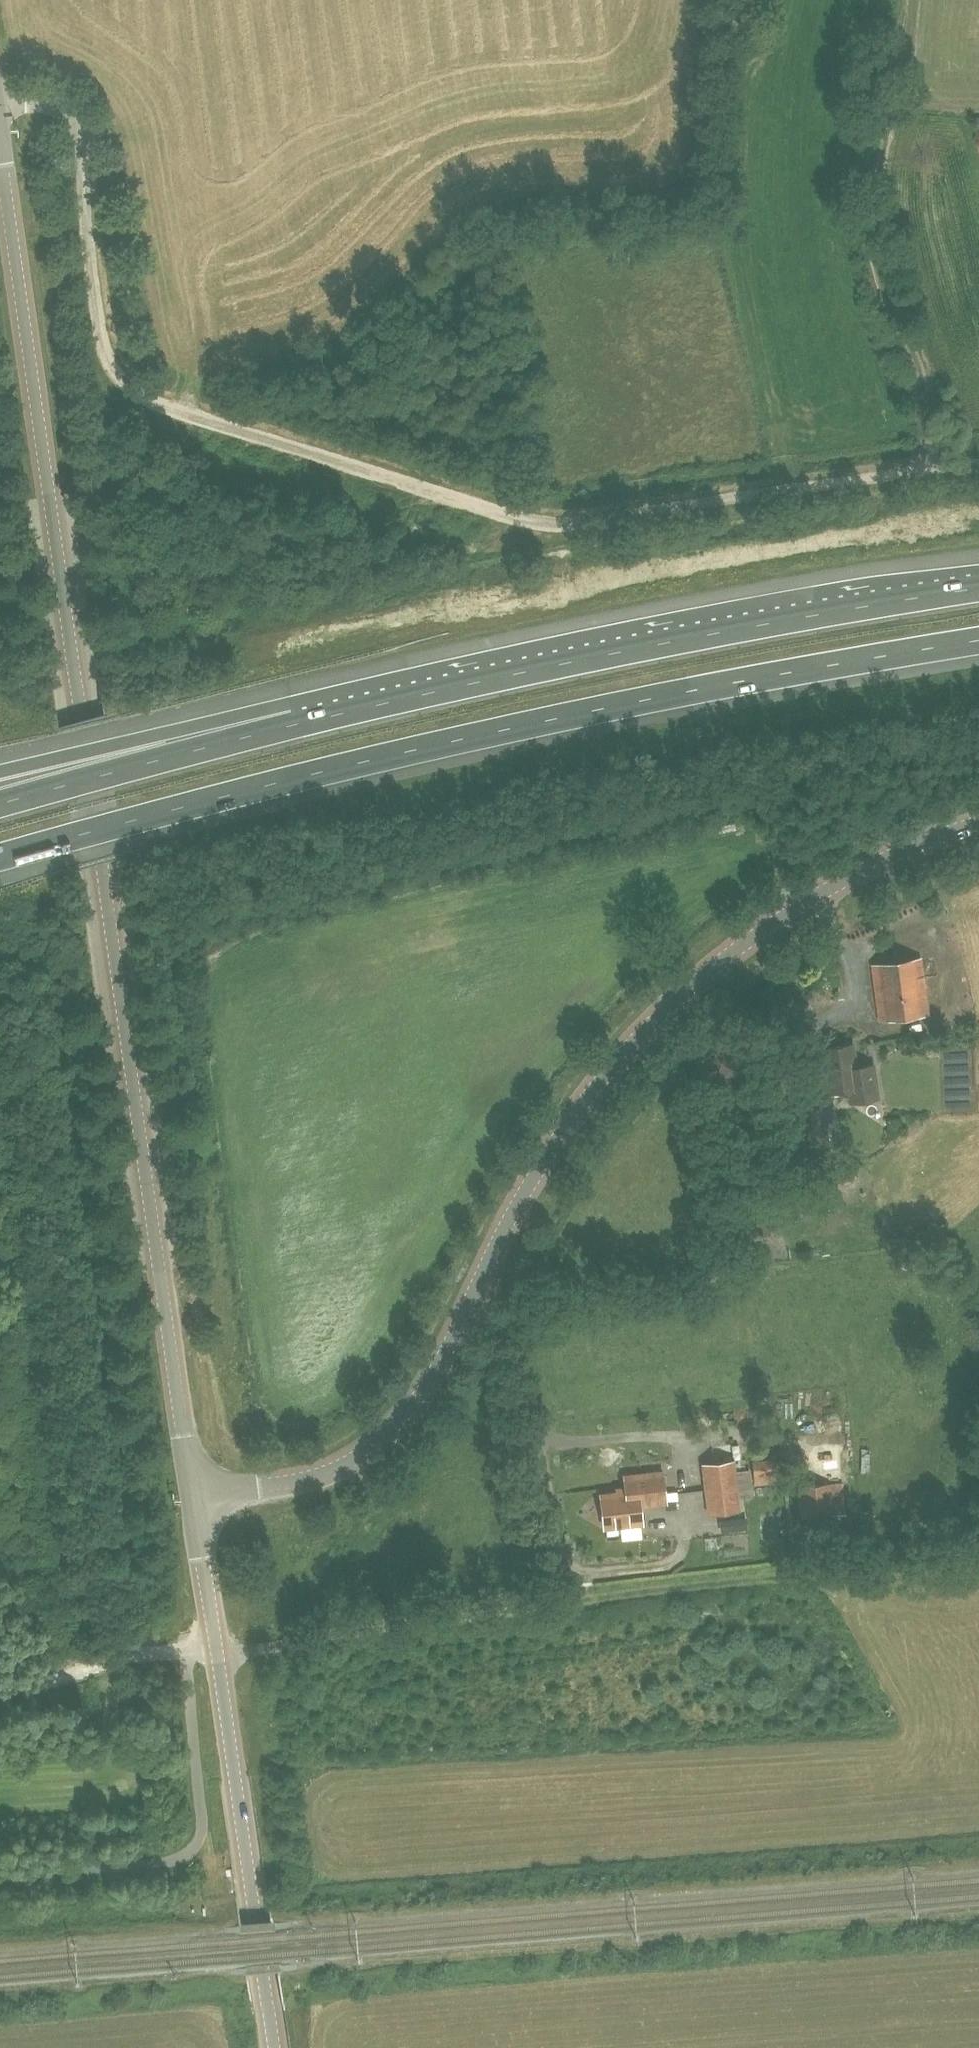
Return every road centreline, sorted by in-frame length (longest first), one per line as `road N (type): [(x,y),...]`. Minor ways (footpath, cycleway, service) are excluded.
road 1 (tertiary): [(194,1494),(0,154)]
road 2 (unclassified): [(978,458),(579,525),(120,393),(109,375),(72,118),(40,105),(0,104)]
road 3 (tertiary): [(194,1494),(315,1480),(367,1453),(425,1388),(541,1167),(621,1055),(777,920),(873,866),(978,824)]
road 4 (motorway): [(0,858),(445,743),(978,641)]
road 5 (track): [(216,1655),(809,1567),(879,1549),(961,1492)]
road 6 (motorway): [(978,588),(779,620),(287,727)]
road 7 (tertiary): [(274,2047),(194,1494)]
road 8 (motorway): [(287,727),(0,805)]
road 9 (motorway): [(287,727),(119,744),(0,771)]

